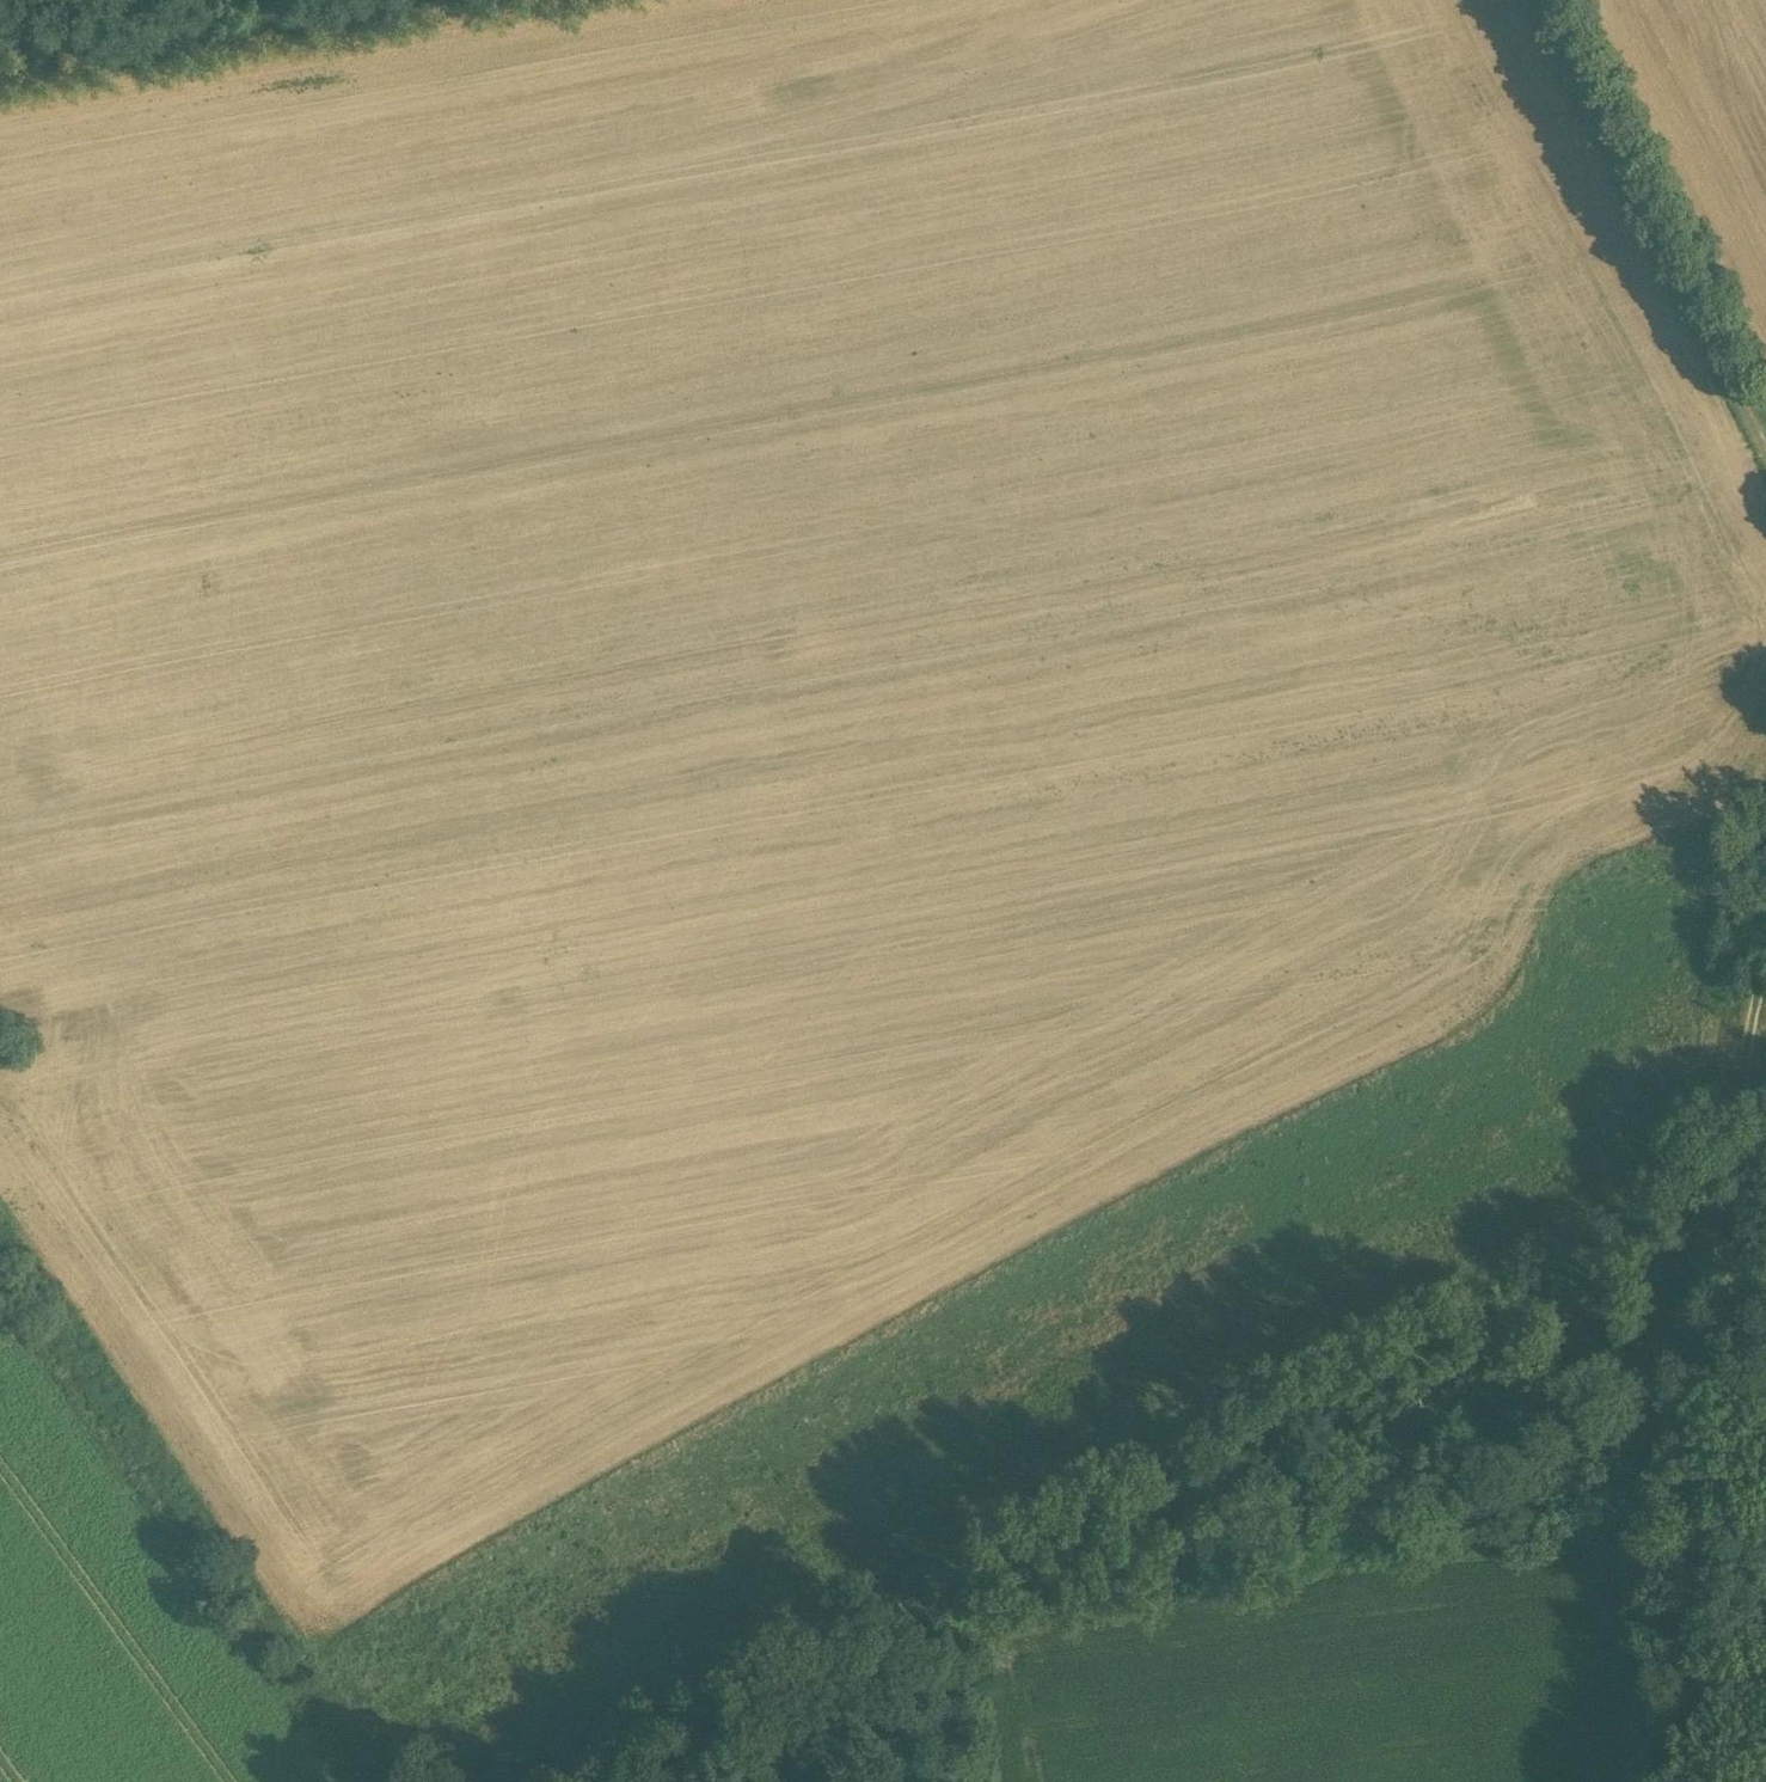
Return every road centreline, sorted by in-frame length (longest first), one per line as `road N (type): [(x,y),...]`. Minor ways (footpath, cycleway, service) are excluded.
road 1 (track): [(424,1779),(579,1706),(838,1644),(1523,1274),(1691,1221),(1765,876)]
road 2 (track): [(1765,441),(1539,0)]
road 3 (track): [(472,0),(0,90)]

